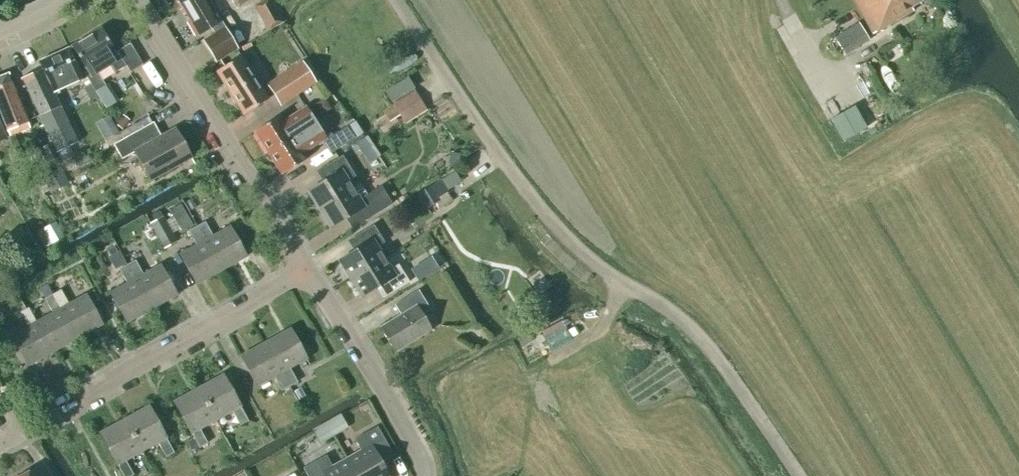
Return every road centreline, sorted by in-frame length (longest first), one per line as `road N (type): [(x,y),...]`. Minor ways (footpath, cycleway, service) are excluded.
road 1 (track): [(399,0),(534,203),(580,250),(684,317),(793,475)]
road 2 (residential): [(307,271),(135,0)]
road 3 (residential): [(67,406),(307,271)]
road 4 (residential): [(425,475),(421,451),(307,271)]

